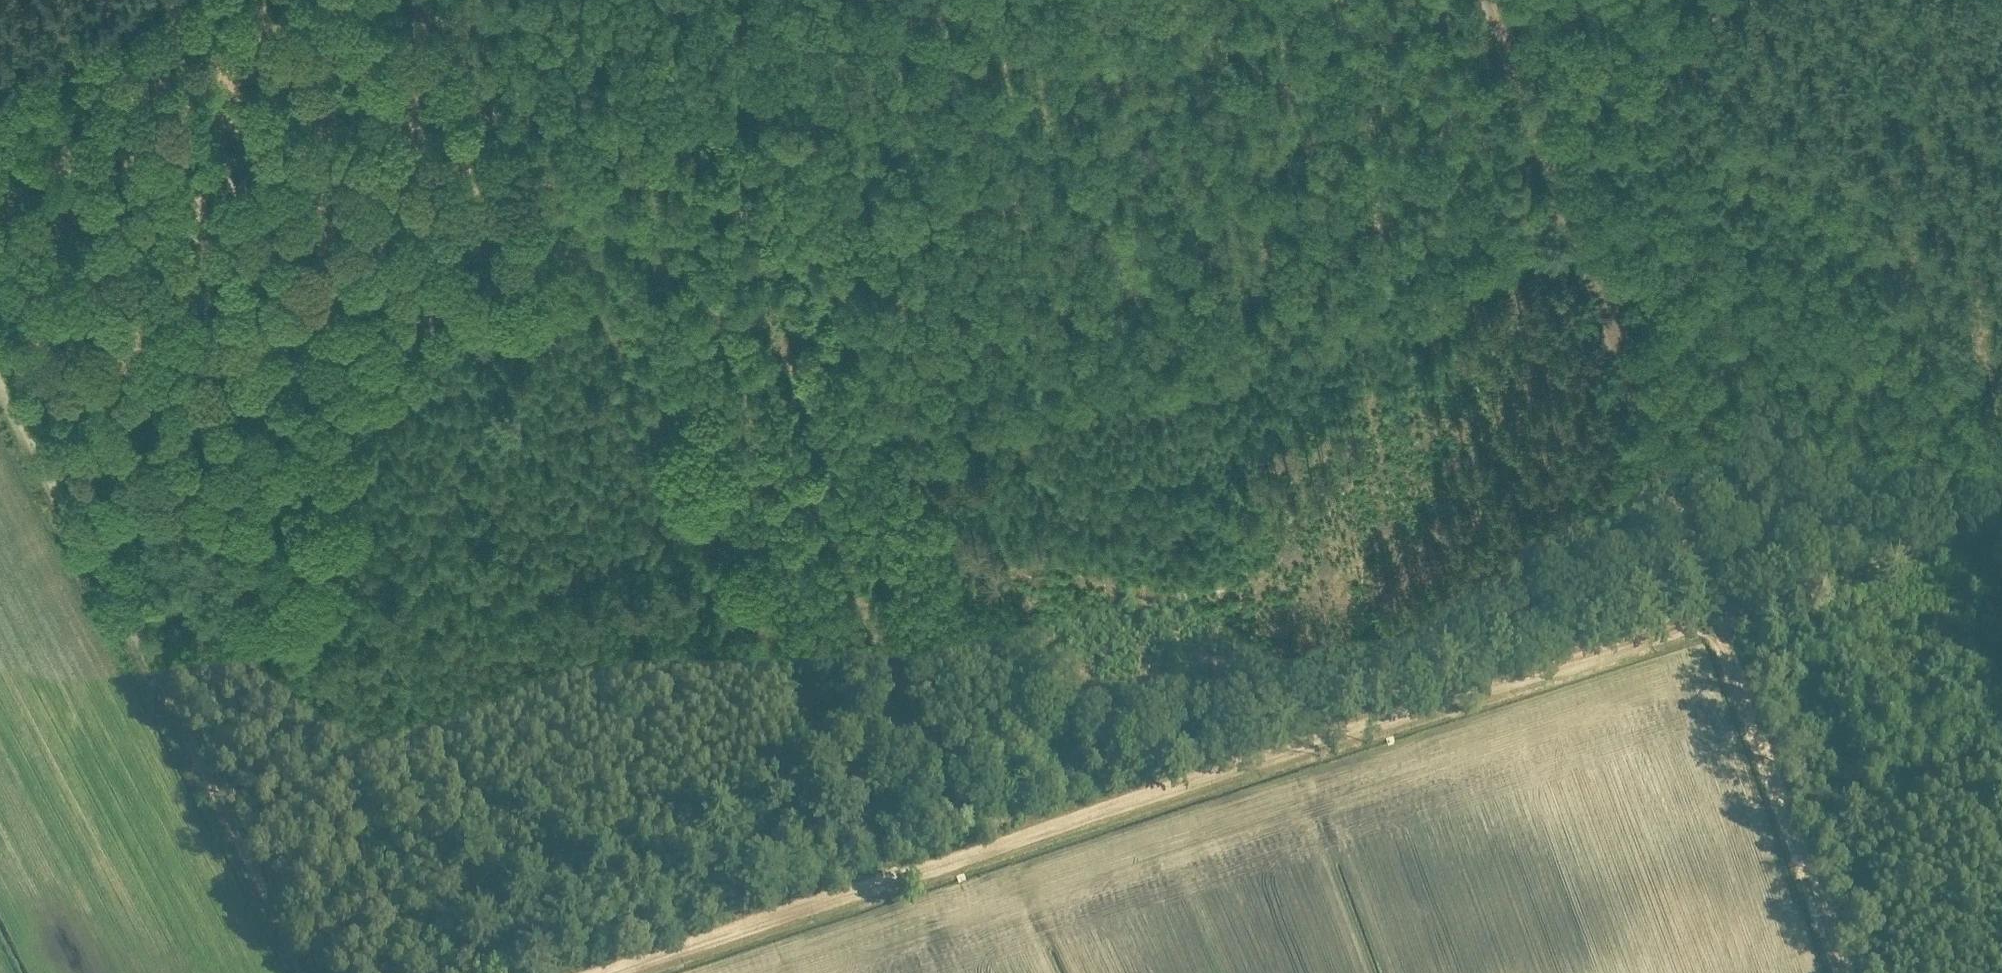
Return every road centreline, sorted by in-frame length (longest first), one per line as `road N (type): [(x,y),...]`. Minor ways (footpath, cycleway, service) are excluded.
road 1 (track): [(1571,223),(1479,293),(1242,343),(1014,410),(934,444),(901,432),(838,302),(837,265),(805,211),(786,141),(758,110),(722,113),(536,184)]
road 2 (track): [(1711,615),(616,972)]
road 3 (track): [(536,184),(897,881)]
road 4 (track): [(301,972),(0,398)]
road 5 (track): [(1711,615),(1571,223)]
road 6 (track): [(318,0),(0,214)]
road 7 (track): [(1842,972),(1711,615)]
road 8 (track): [(2001,520),(1711,615)]
road 9 (track): [(1734,0),(1658,75),(1542,134)]
road 10 (track): [(536,184),(420,0)]
road 11 (track): [(1493,0),(1542,134)]

